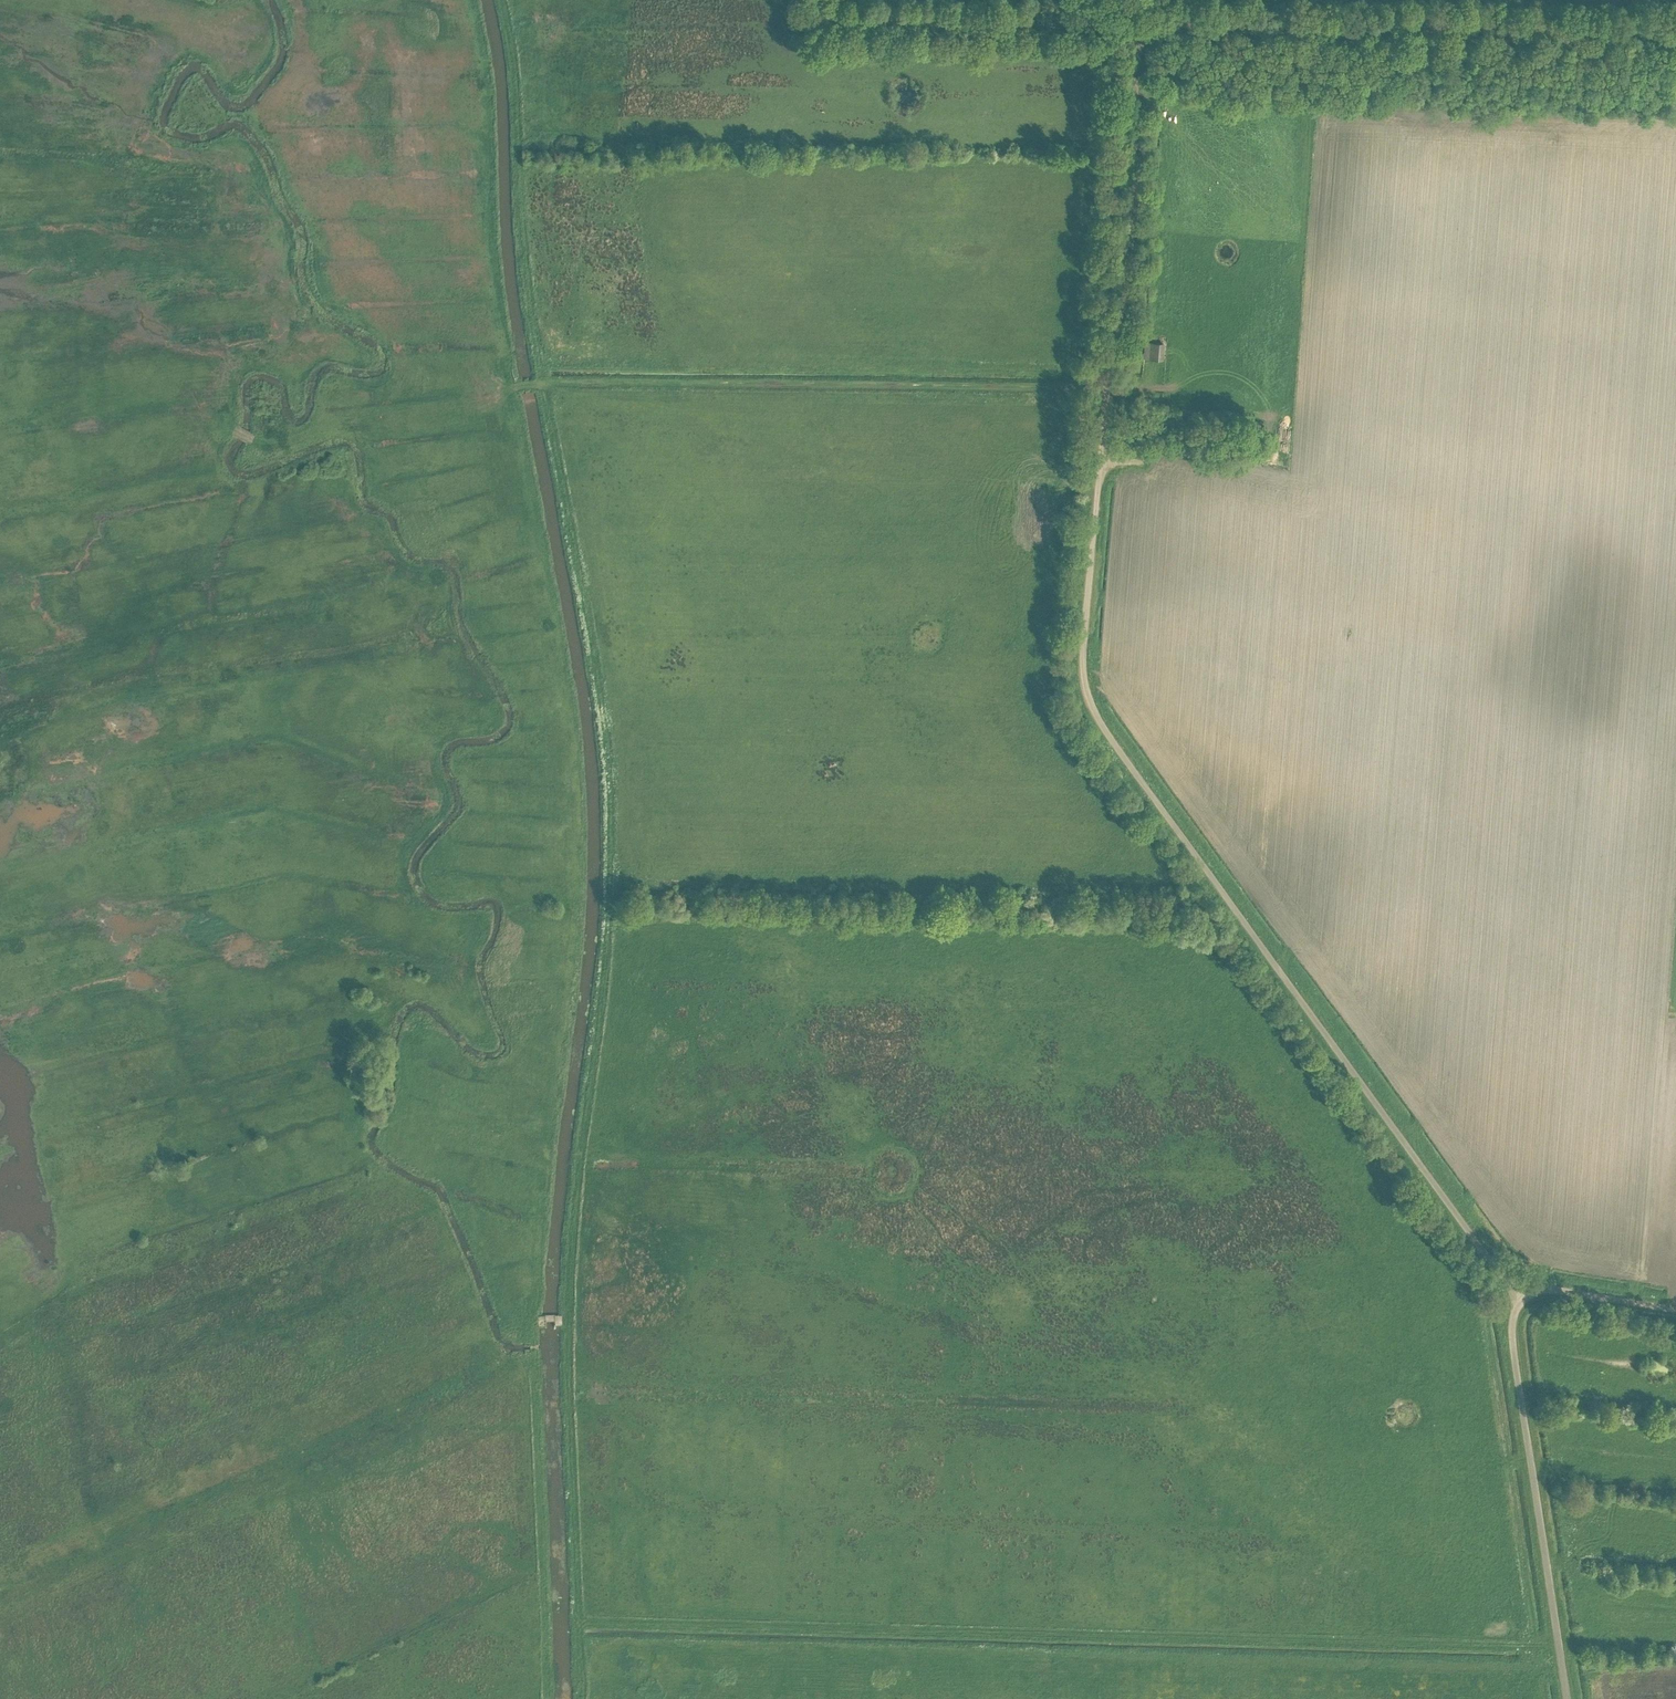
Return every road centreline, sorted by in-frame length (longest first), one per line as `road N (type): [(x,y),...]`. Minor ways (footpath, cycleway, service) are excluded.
road 1 (unclassified): [(1675,1309),(1544,1288),(1531,1288),(1515,1304),(1511,1341),(1566,1698)]
road 2 (track): [(1675,29),(1139,26)]
road 3 (track): [(1108,383),(1139,26)]
road 4 (track): [(1139,26),(844,22),(825,12),(821,0)]

